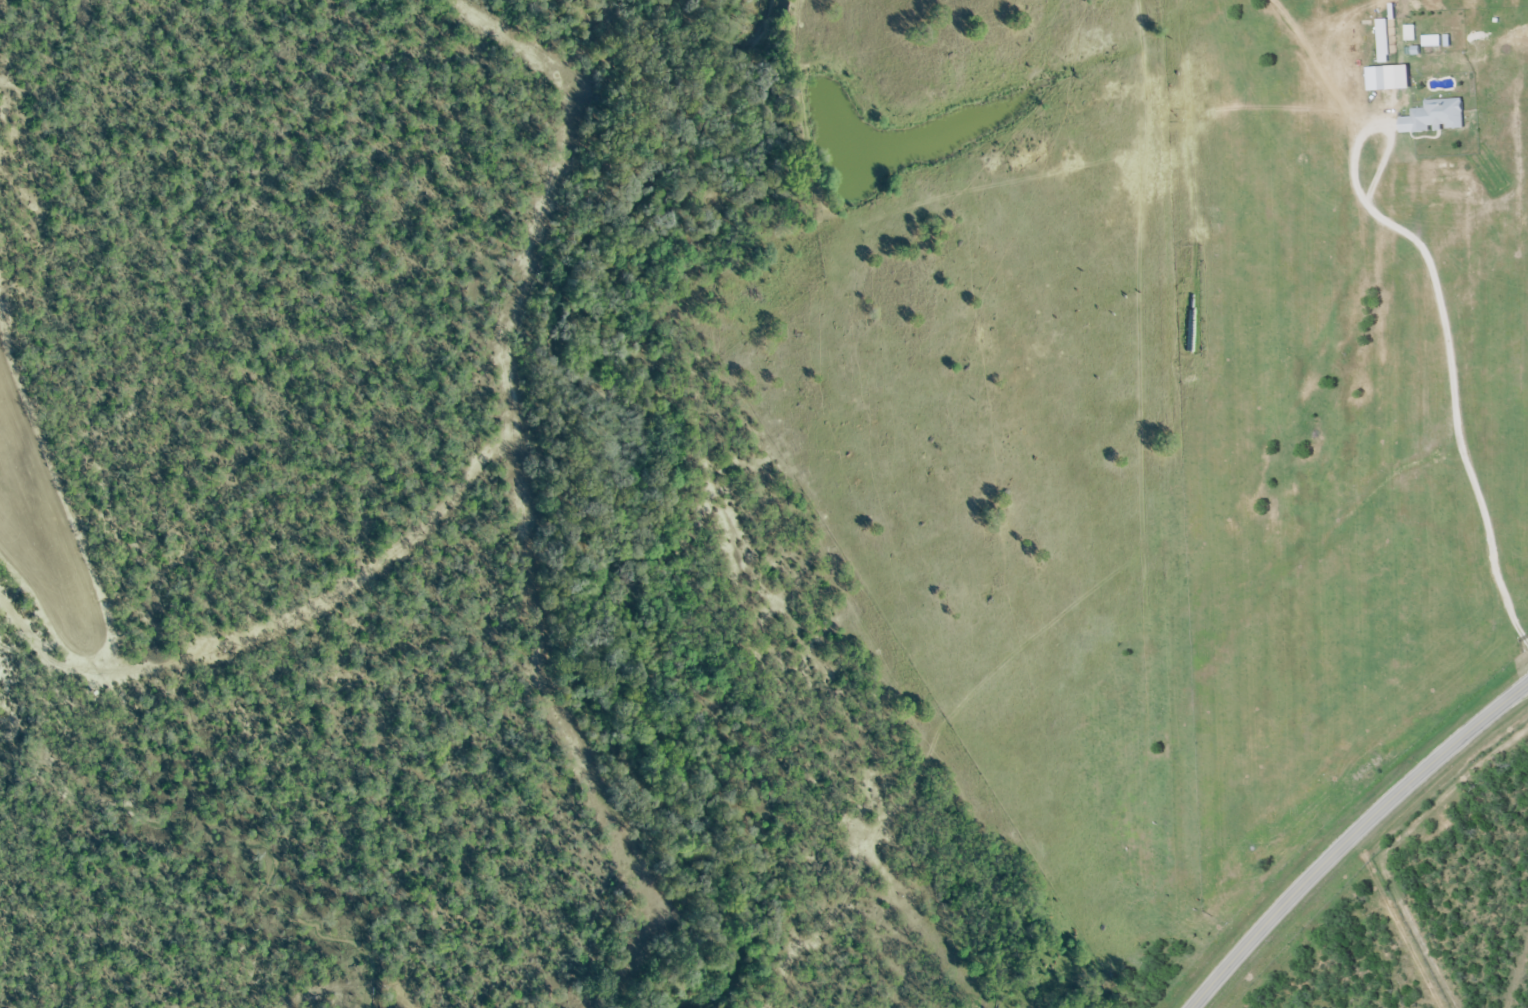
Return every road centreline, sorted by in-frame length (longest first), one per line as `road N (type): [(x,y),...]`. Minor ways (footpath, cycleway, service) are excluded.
road 1 (secondary): [(1193,1007),(1307,880),(1527,684)]

